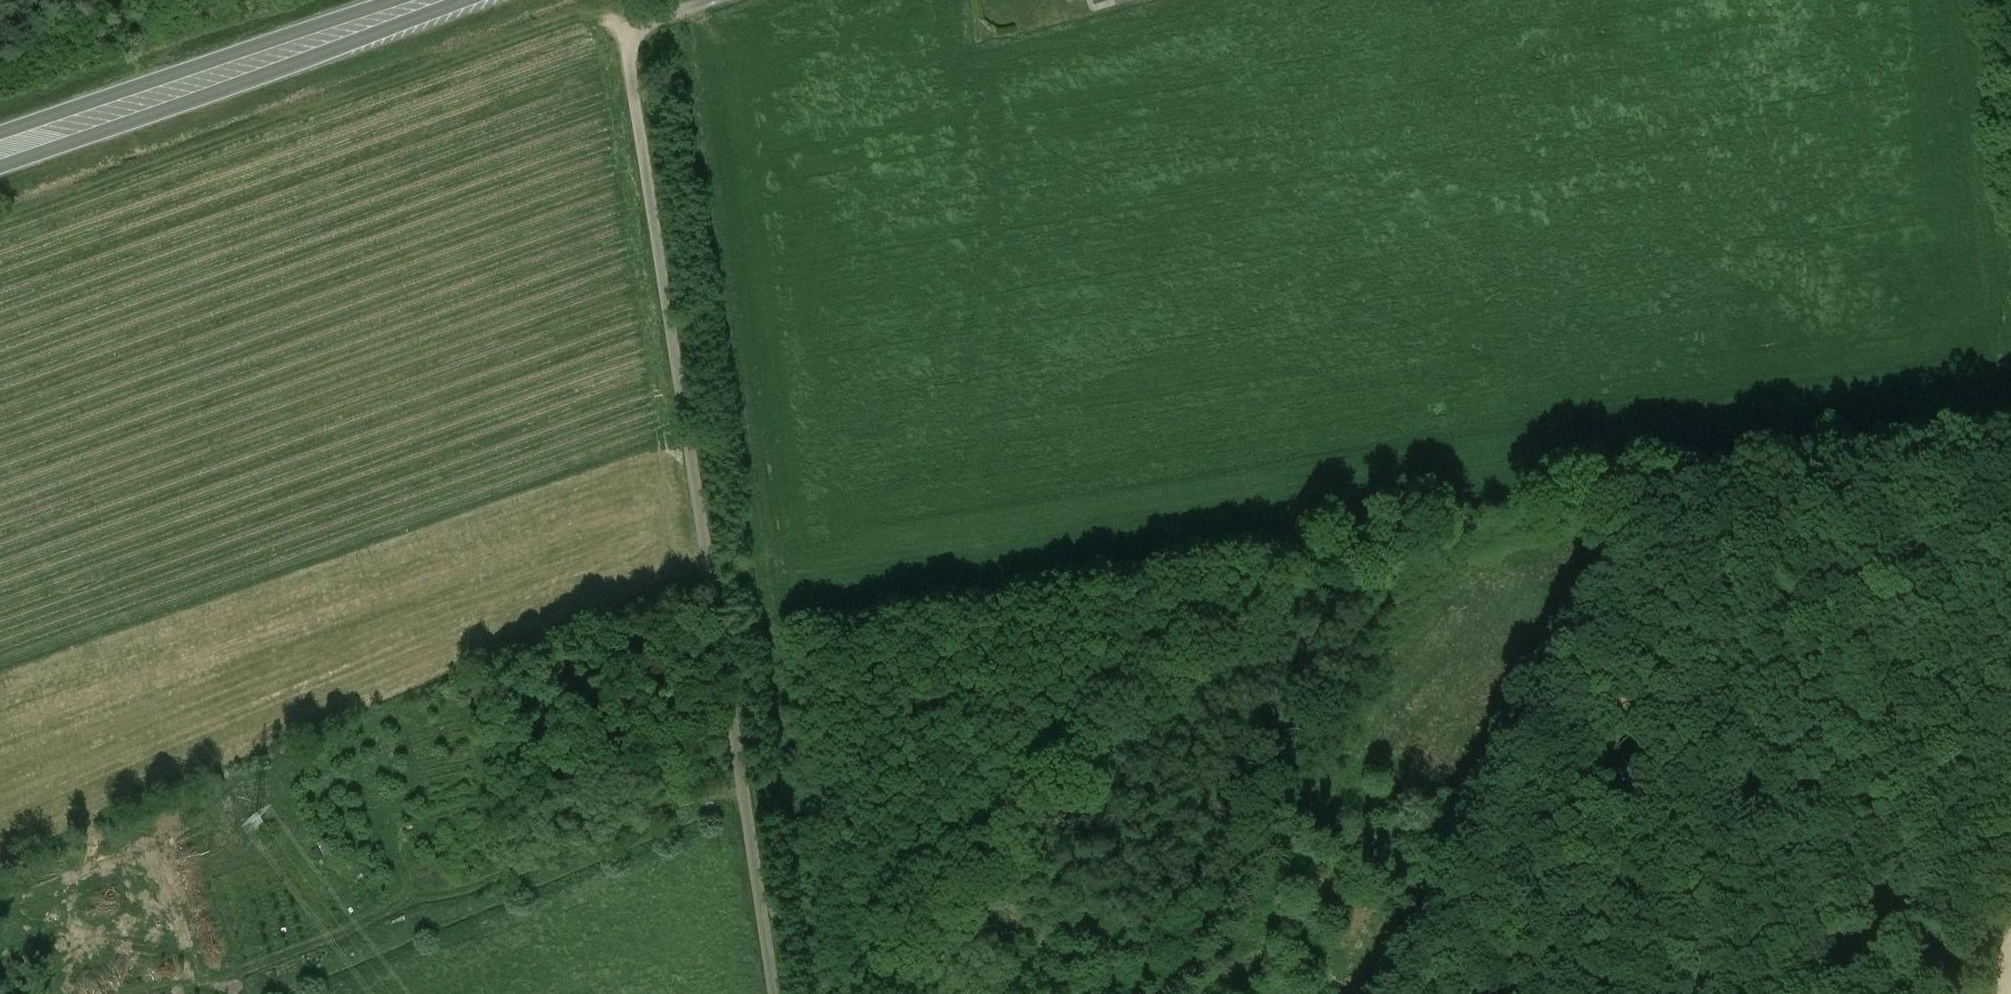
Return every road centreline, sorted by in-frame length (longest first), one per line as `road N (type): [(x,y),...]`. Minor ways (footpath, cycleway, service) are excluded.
road 1 (trunk): [(0,159),(468,0)]
road 2 (trunk): [(401,0),(0,134)]

